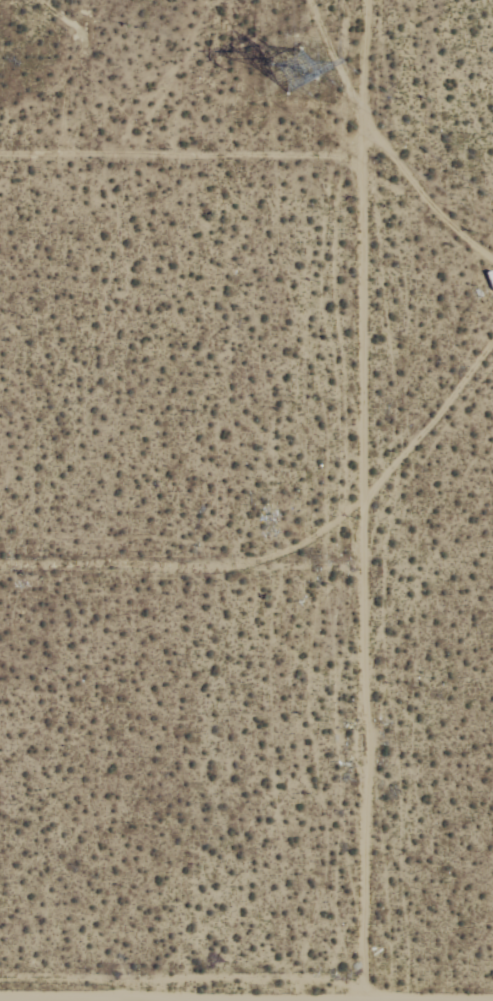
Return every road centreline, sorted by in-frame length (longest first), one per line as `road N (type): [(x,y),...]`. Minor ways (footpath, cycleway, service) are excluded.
road 1 (residential): [(365,998),(408,583),(405,0)]
road 2 (track): [(492,999),(0,998)]
road 3 (track): [(0,583),(408,583)]
road 4 (track): [(0,111),(408,111)]

